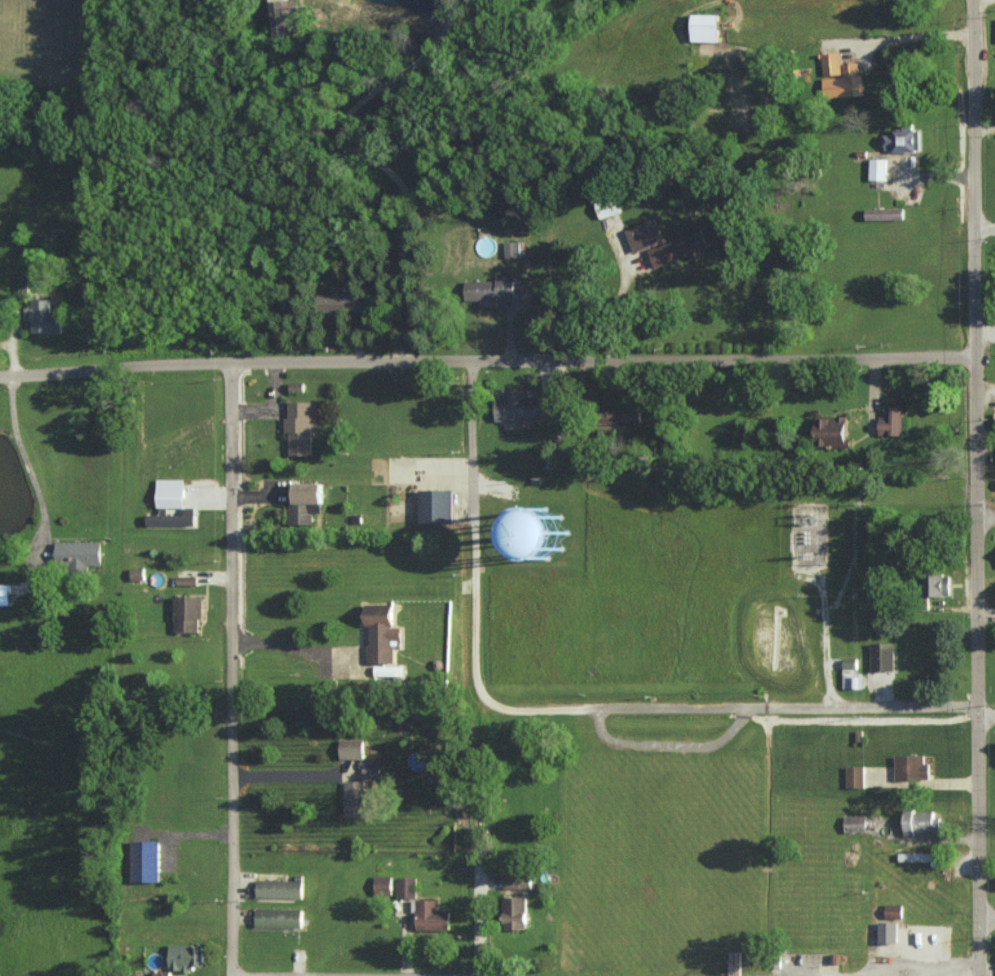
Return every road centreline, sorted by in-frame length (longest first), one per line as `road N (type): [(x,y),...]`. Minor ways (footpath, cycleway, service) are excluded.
road 1 (residential): [(986,359),(230,368),(0,381)]
road 2 (residential): [(978,975),(986,243)]
road 3 (residential): [(236,975),(230,368)]
road 4 (residential): [(994,715),(954,707),(528,709)]
road 5 (residential): [(986,243),(974,0)]

